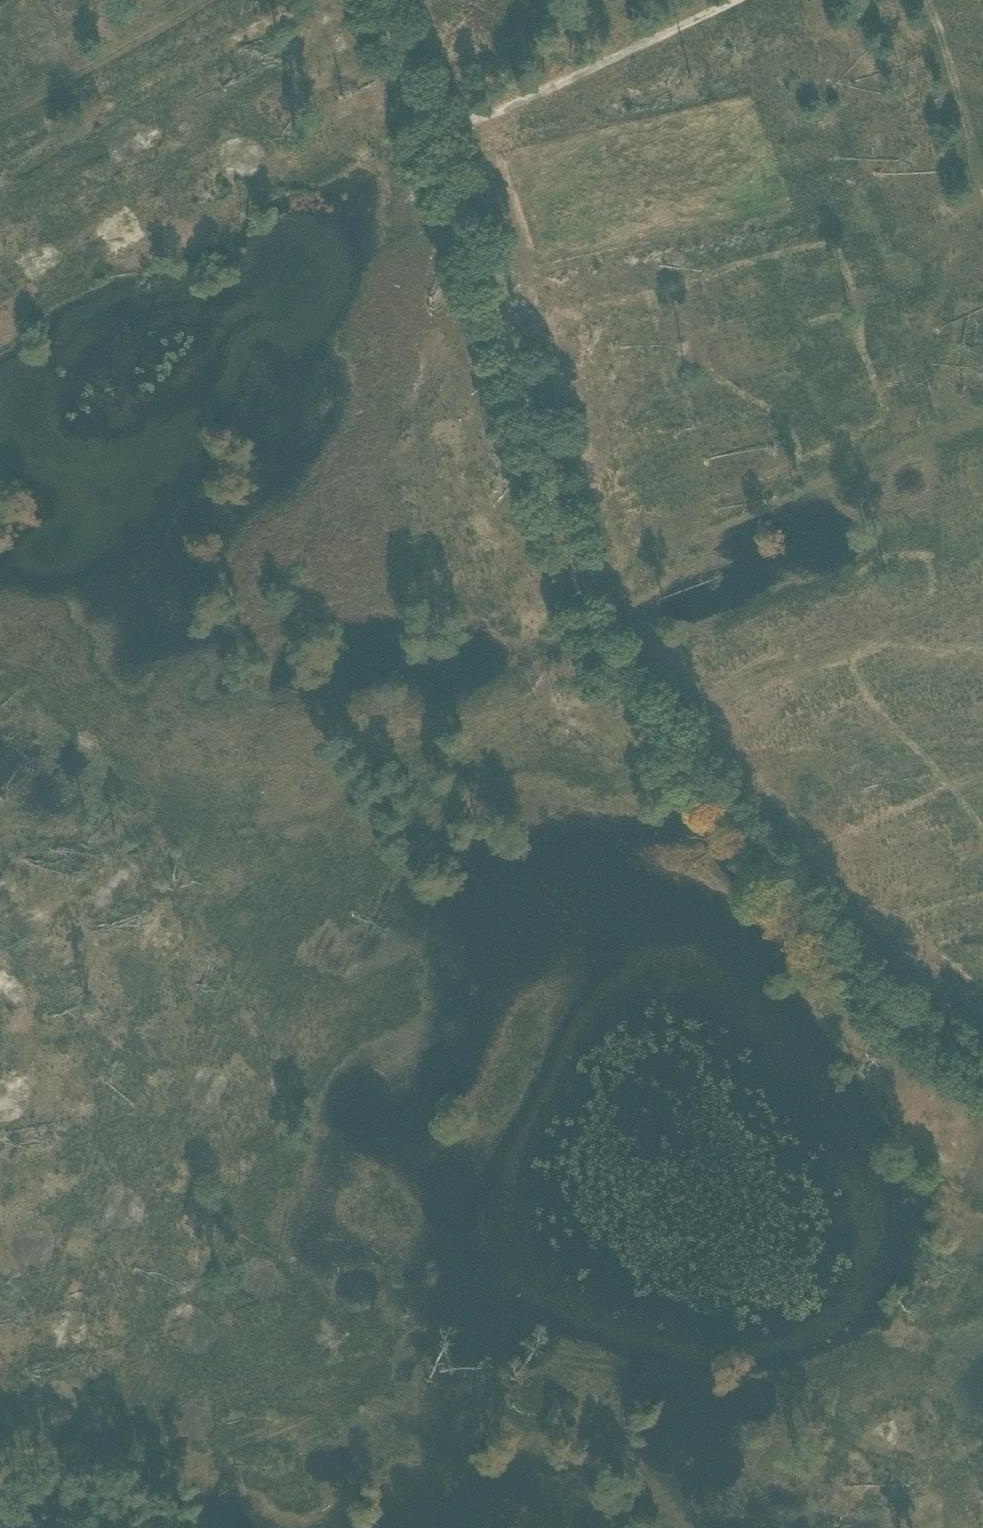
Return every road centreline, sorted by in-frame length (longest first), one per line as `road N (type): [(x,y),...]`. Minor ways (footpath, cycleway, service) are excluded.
road 1 (track): [(429,140),(513,337),(597,630),(738,821),(881,995),(982,1067)]
road 2 (track): [(734,0),(429,140)]
road 3 (track): [(206,0),(0,119)]
road 4 (track): [(982,180),(922,0)]
road 5 (track): [(377,0),(429,140)]

